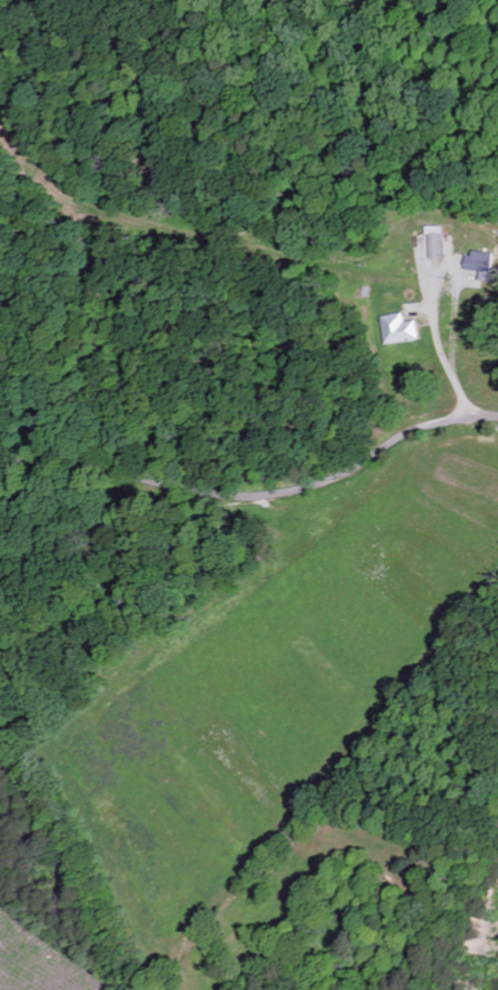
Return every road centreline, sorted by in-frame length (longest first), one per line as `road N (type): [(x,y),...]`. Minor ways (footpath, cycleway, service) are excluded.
road 1 (residential): [(497,416),(434,424),(288,493),(221,493),(116,468),(0,461)]

